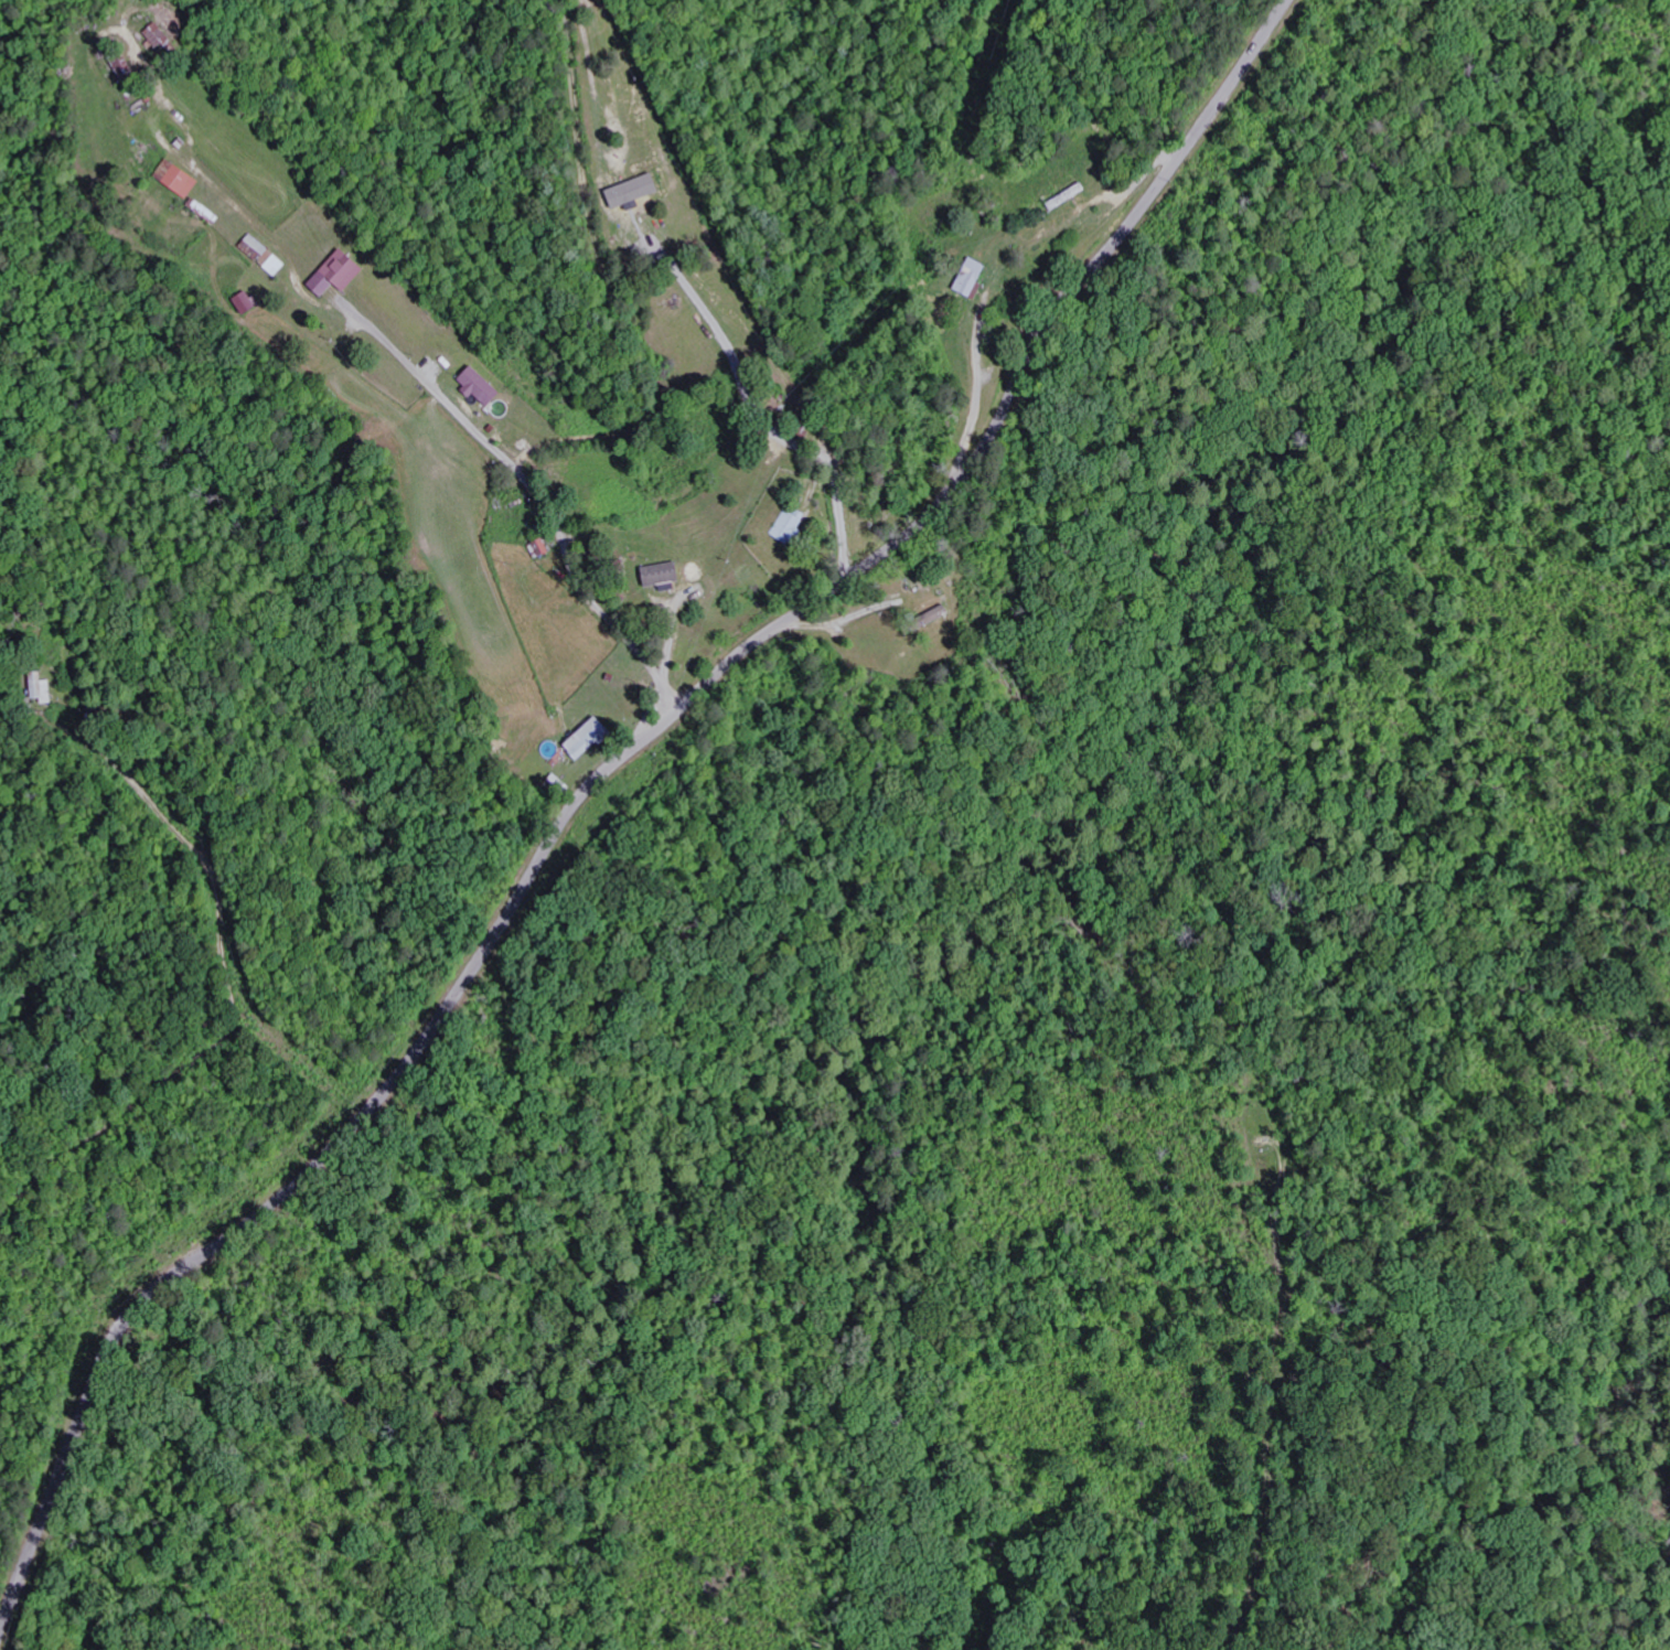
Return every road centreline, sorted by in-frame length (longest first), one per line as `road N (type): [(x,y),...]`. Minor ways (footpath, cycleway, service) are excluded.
road 1 (residential): [(0,1626),(105,1349),(124,1319),(174,1271),(298,1180),(354,1123),(430,1030),(592,780),(746,645),(914,525),(954,484),(988,437),(1041,323),(1152,191),(1286,0)]
road 2 (residential): [(673,710),(650,666),(584,589),(529,484),(345,304)]

